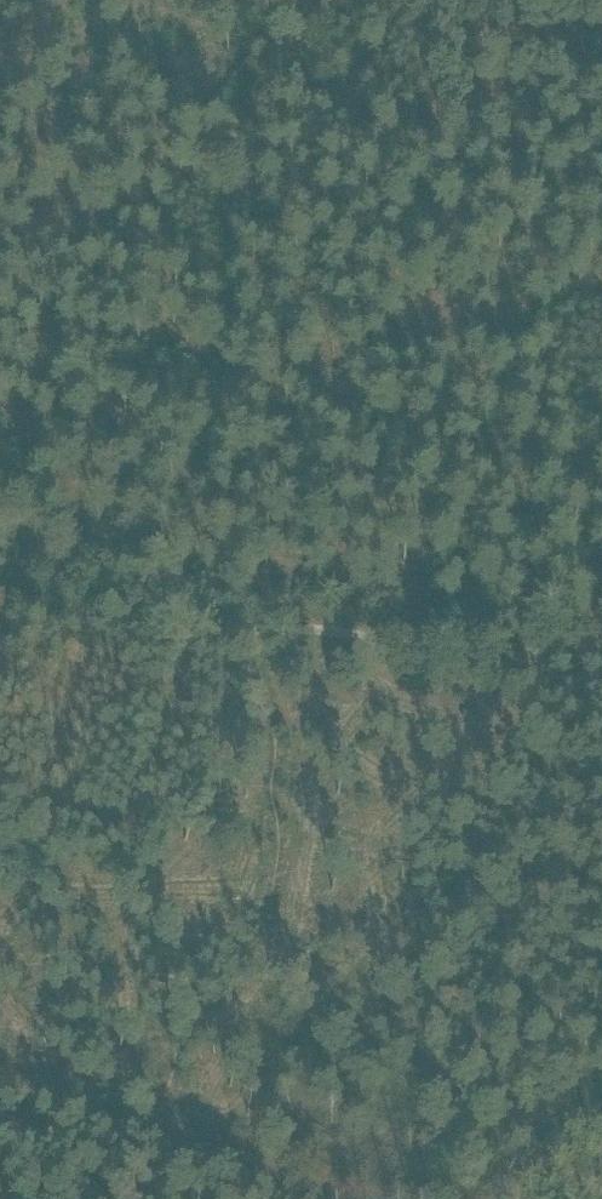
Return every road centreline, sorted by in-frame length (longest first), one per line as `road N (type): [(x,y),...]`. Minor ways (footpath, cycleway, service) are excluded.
road 1 (track): [(0,102),(233,135),(601,163)]
road 2 (track): [(281,631),(601,659)]
road 3 (track): [(0,609),(281,631)]

